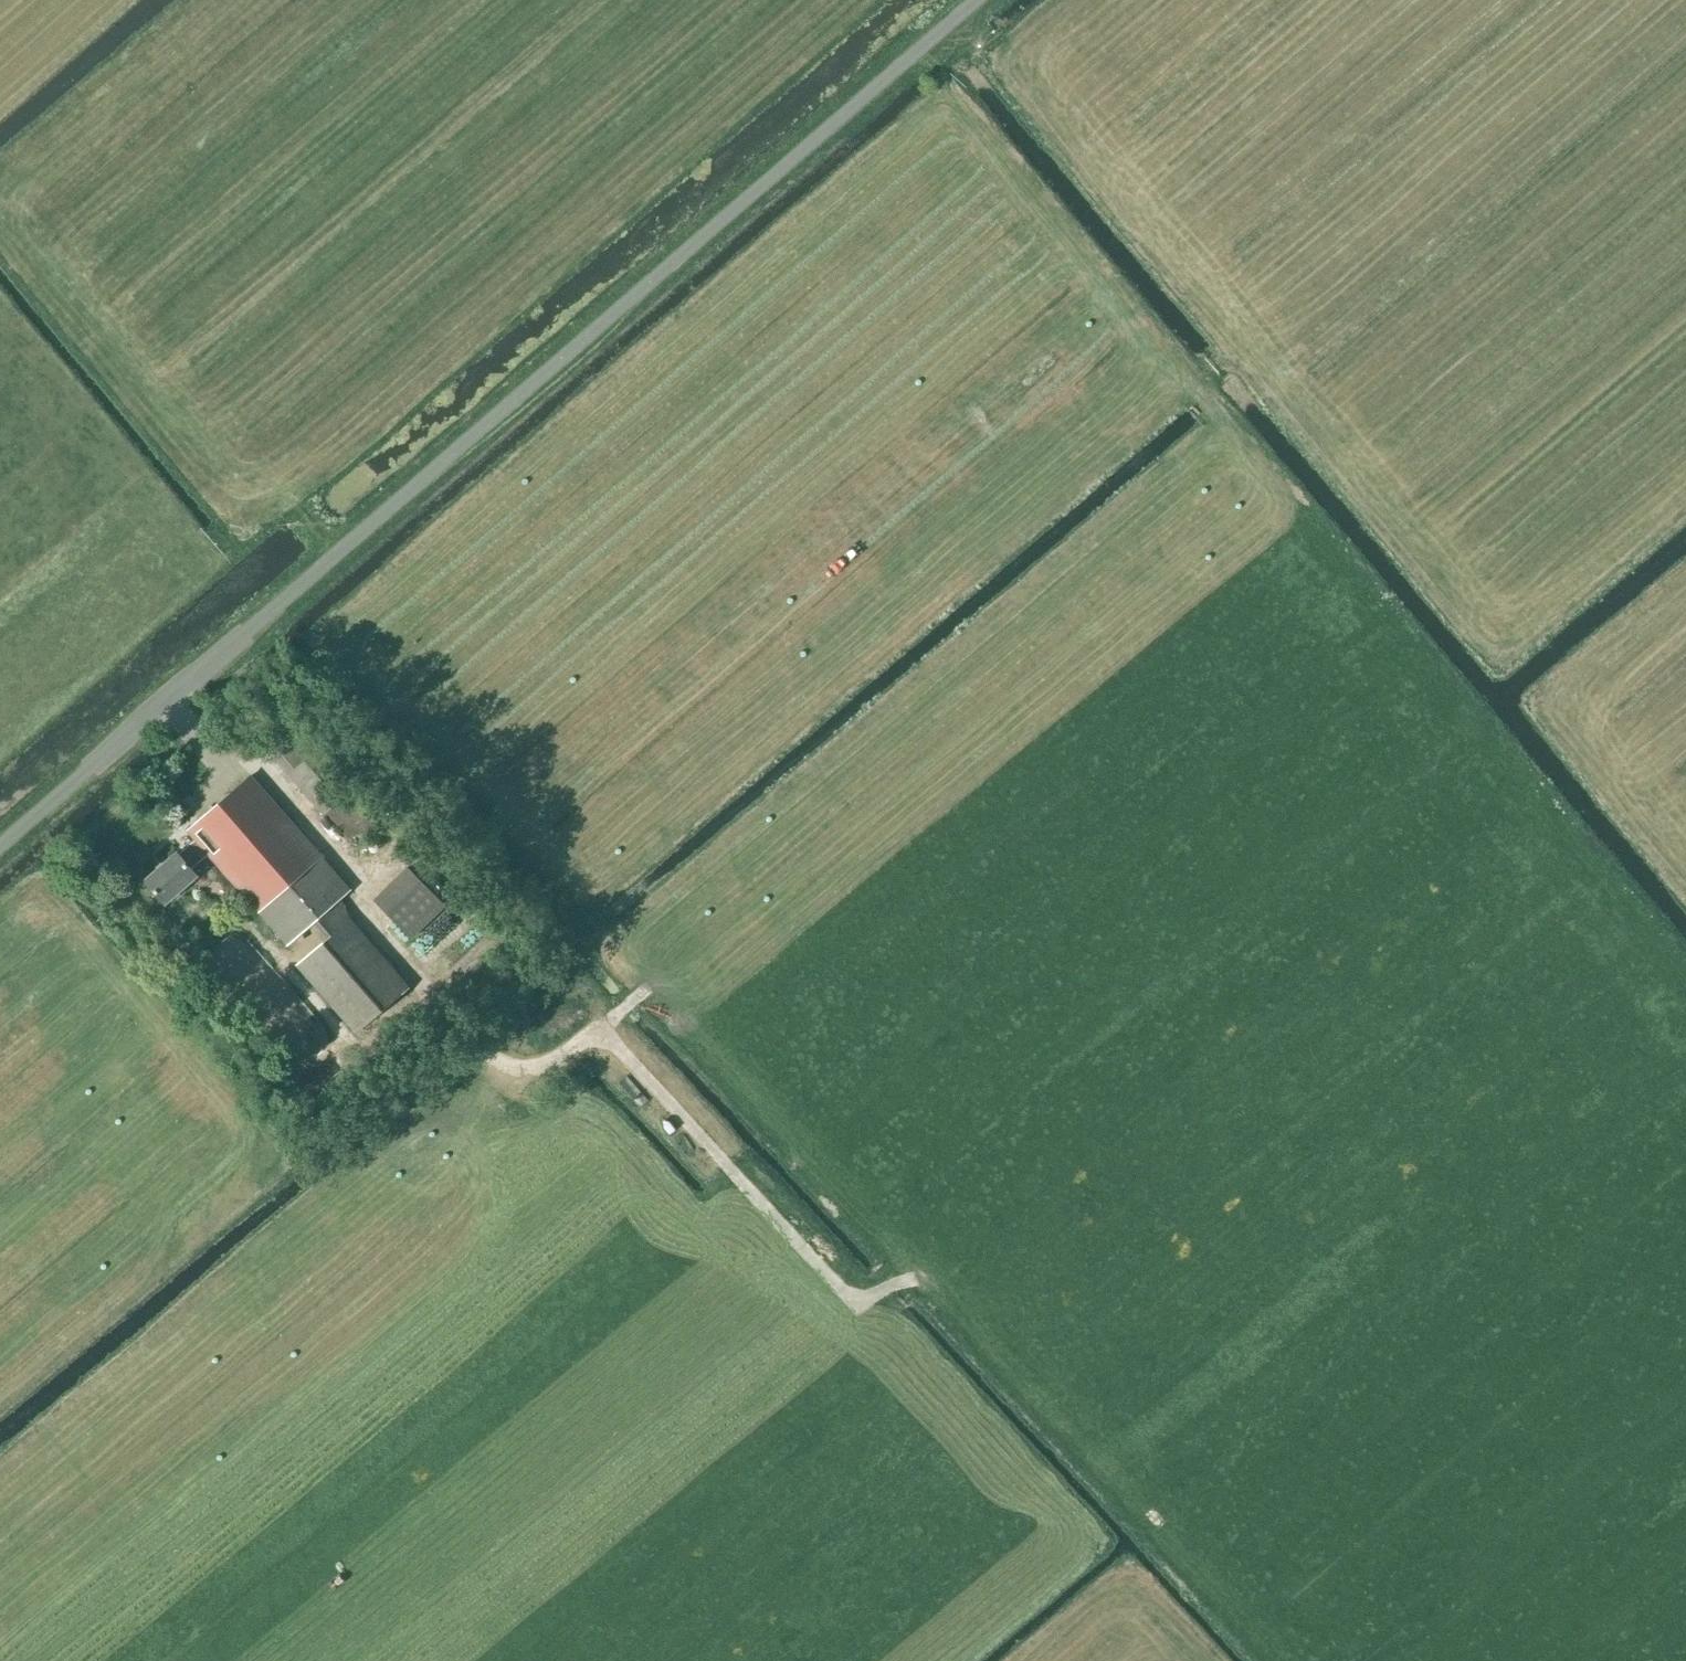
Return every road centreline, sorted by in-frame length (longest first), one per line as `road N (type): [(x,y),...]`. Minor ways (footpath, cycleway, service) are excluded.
road 1 (unclassified): [(0,845),(979,0)]

